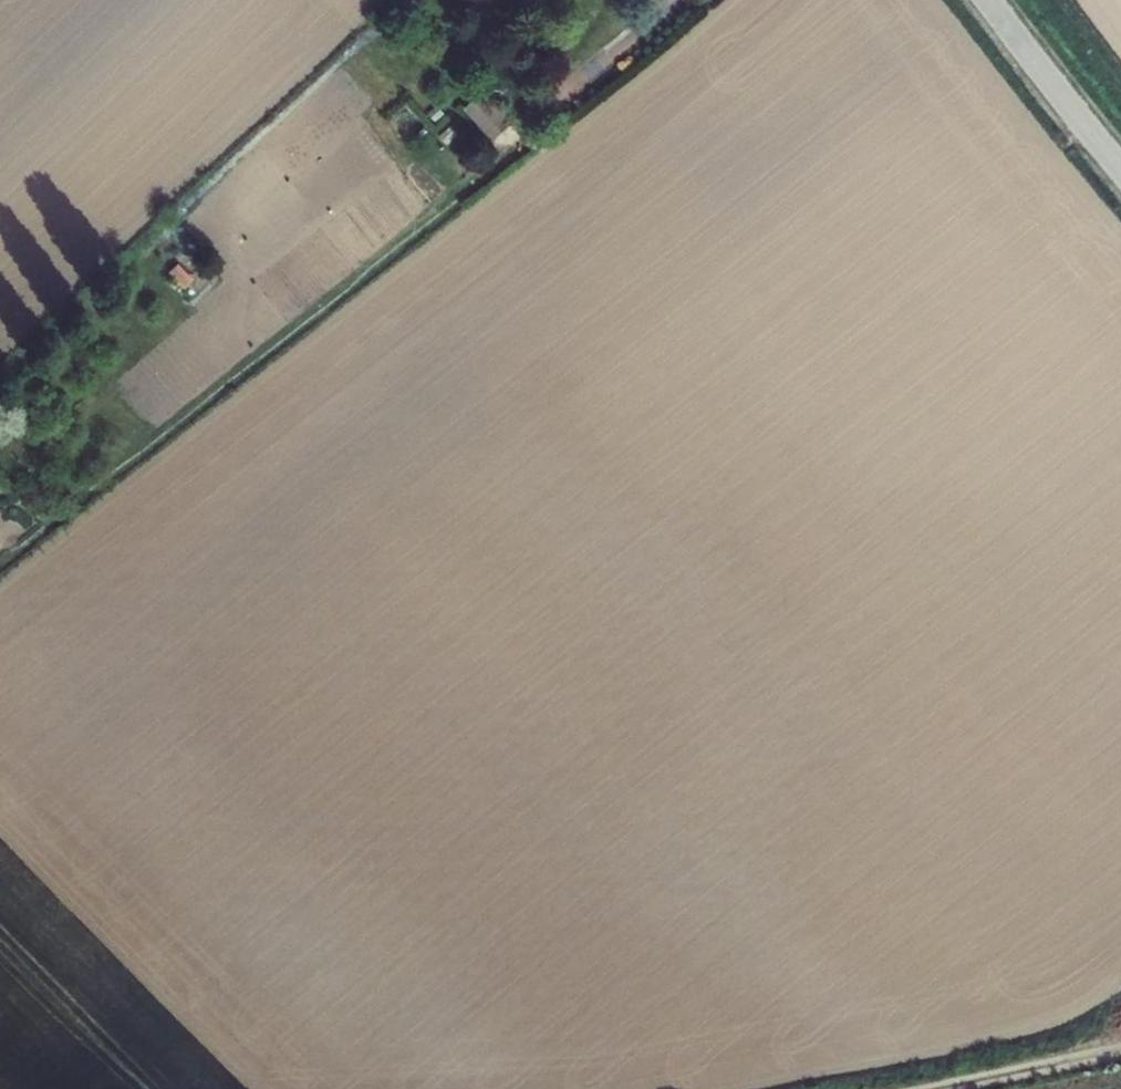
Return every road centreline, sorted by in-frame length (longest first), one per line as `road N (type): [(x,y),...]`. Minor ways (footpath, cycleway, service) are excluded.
road 1 (unclassified): [(986,0),(1120,165)]
road 2 (track): [(1120,1054),(945,1088)]

